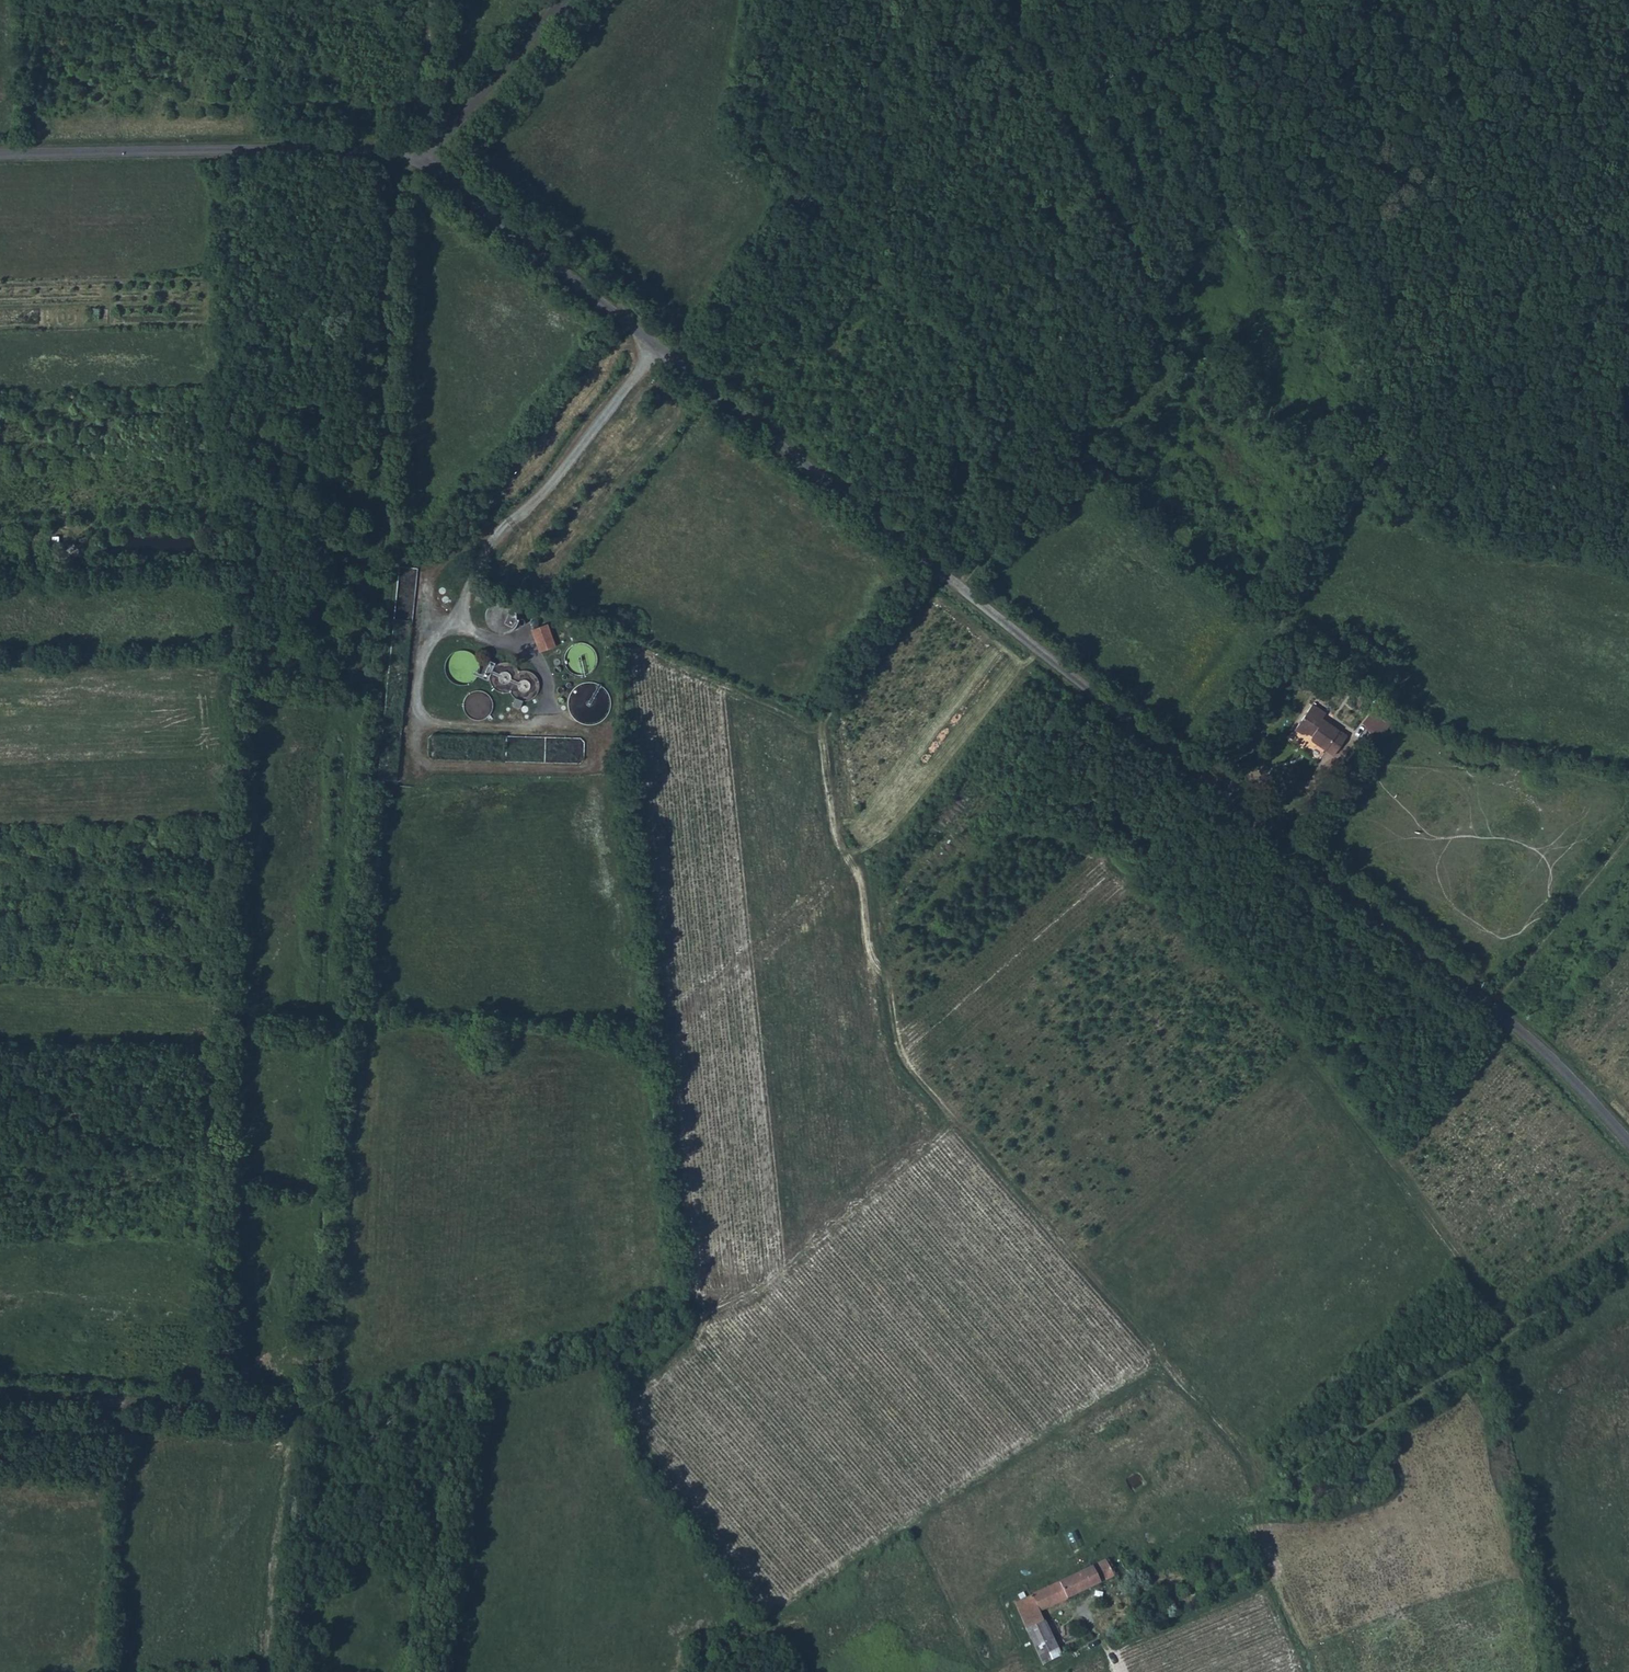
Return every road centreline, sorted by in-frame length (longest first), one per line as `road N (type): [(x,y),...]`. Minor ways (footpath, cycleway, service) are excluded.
road 1 (unclassified): [(1628,1146),(1477,999),(943,569),(414,162)]
road 2 (track): [(1628,1254),(1260,1497)]
road 3 (unclassified): [(414,162),(284,150),(0,155)]
road 4 (unclassified): [(414,162),(566,0)]

